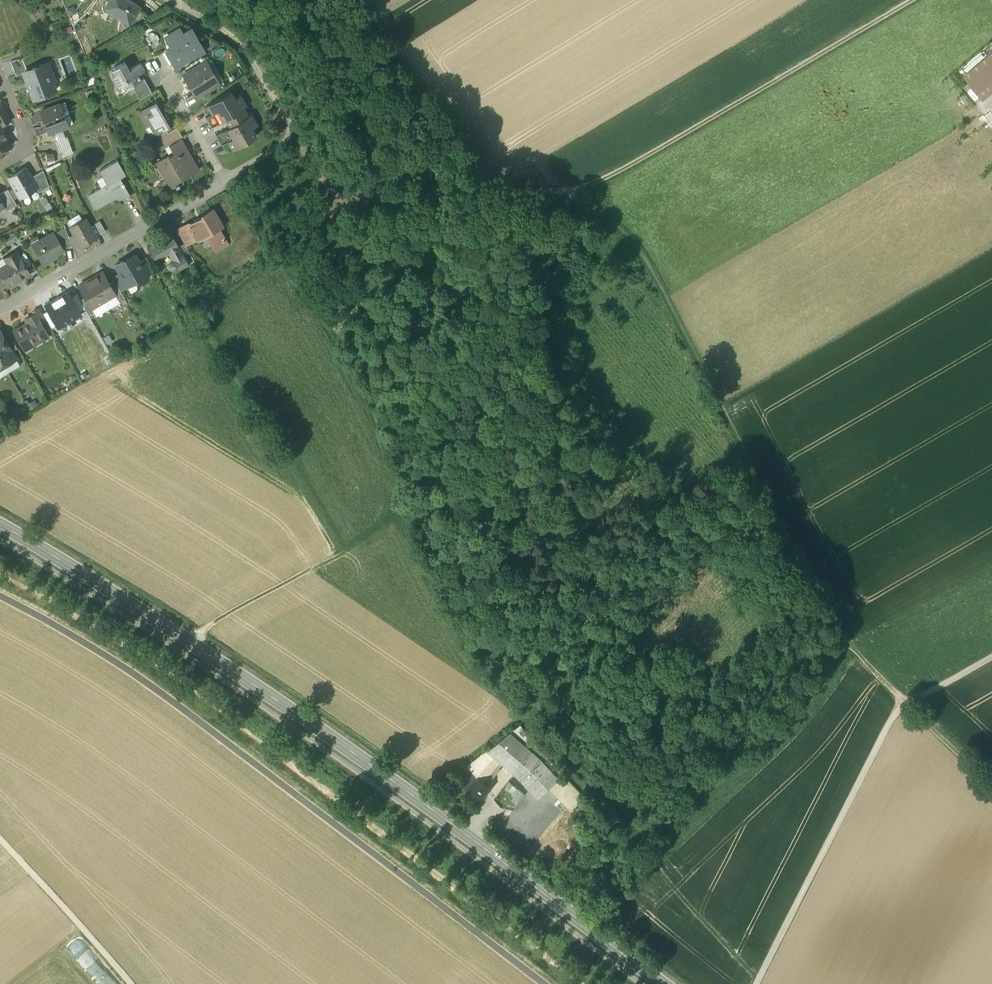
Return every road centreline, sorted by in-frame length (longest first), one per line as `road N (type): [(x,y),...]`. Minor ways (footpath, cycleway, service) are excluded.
road 1 (track): [(760,978),(482,672),(417,561),(399,469),(365,381),(223,178)]
road 2 (secondary): [(665,983),(235,671),(0,524)]
road 3 (track): [(573,199),(634,236),(852,655)]
road 4 (track): [(757,983),(897,714),(991,658)]
road 5 (track): [(573,199),(916,0)]
road 6 (residential): [(225,176),(0,307)]
road 7 (track): [(187,640),(405,516)]
road 8 (track): [(367,0),(384,32),(461,115),(474,169),(470,185)]
road 9 (track): [(131,983),(0,841)]
road 10 (track): [(852,655),(991,786)]
road 11 (track): [(184,7),(240,42),(296,136)]
road 12 (track): [(343,195),(470,185)]

